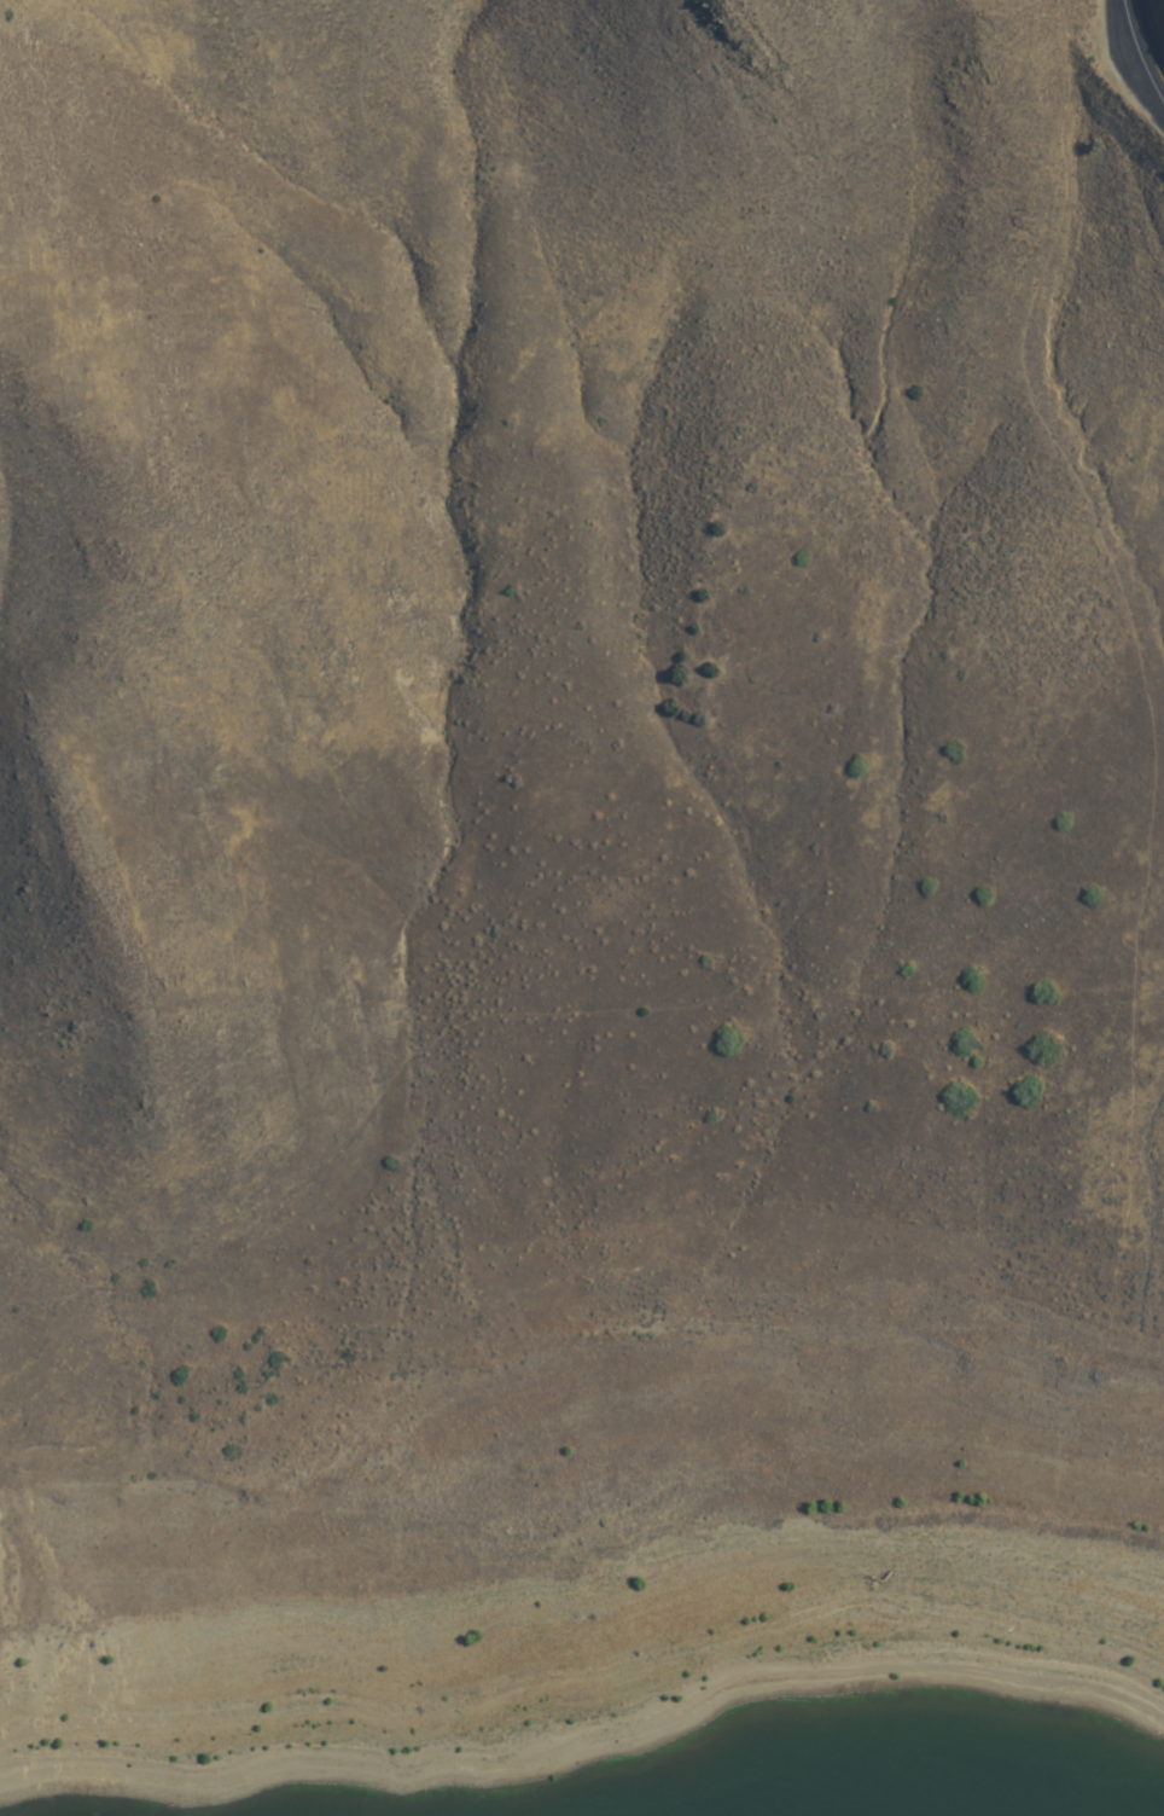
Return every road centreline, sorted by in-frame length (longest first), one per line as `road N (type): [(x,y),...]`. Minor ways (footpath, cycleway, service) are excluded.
road 1 (residential): [(0,1317),(251,1228),(353,1142),(424,1046),(483,1027),(674,1038),(735,1021),(762,996),(830,857),(881,679),(958,574)]
road 2 (residential): [(0,1475),(63,1492),(229,1501),(272,1492),(420,1391),(617,1341),(715,1336),(1163,1359)]
road 3 (residential): [(1134,1187),(1162,884),(1154,658),(1031,387)]
road 4 (residential): [(594,1032),(855,1166),(974,1287),(983,1353)]
road 5 (residential): [(1163,1209),(1134,1187),(974,1287)]

